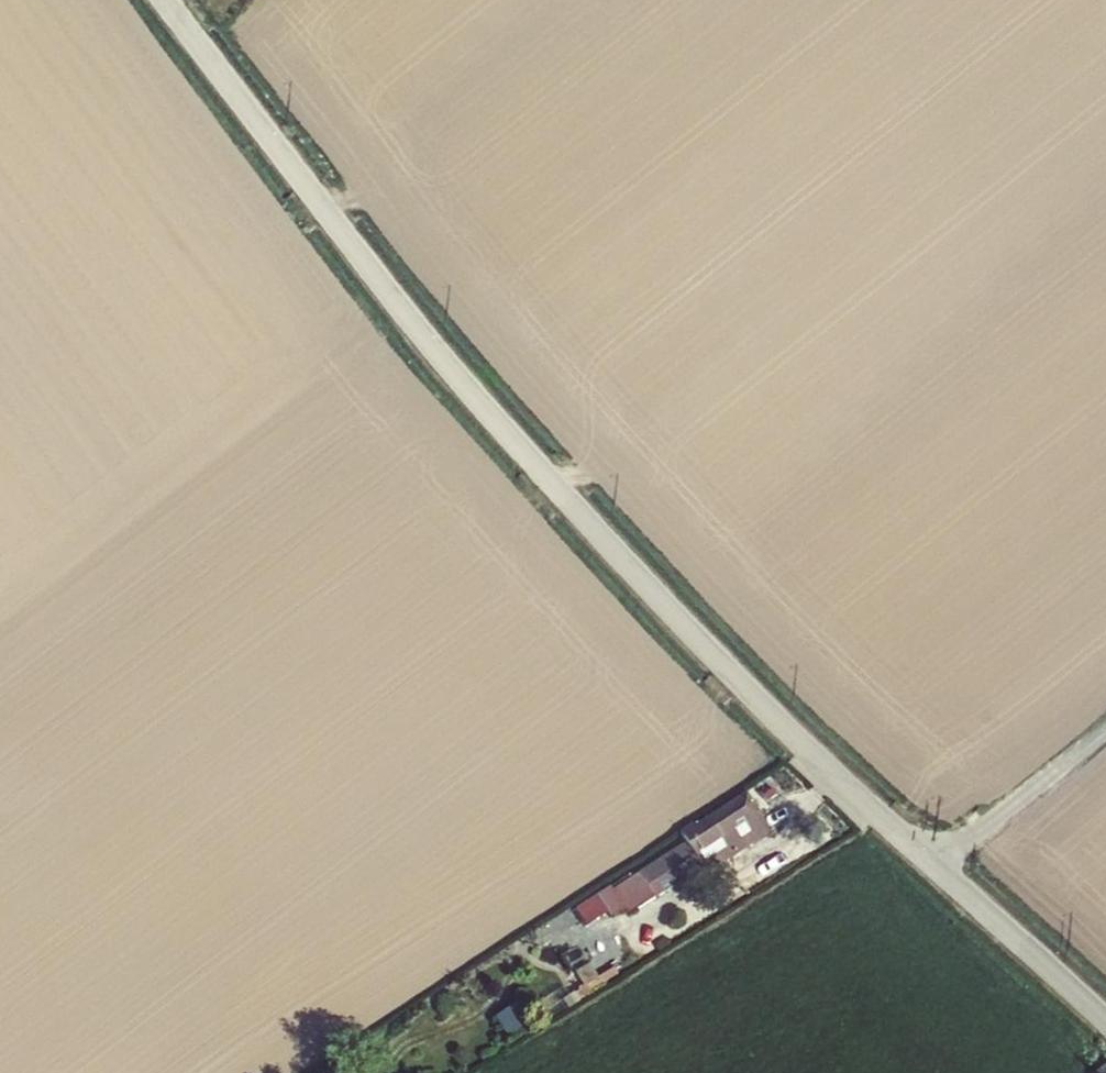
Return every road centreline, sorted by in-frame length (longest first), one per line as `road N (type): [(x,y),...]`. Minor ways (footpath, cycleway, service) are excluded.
road 1 (unclassified): [(163,0),(429,347),(722,667),(934,866)]
road 2 (unclassified): [(934,866),(1105,1021)]
road 3 (unclassified): [(1105,729),(934,866)]

